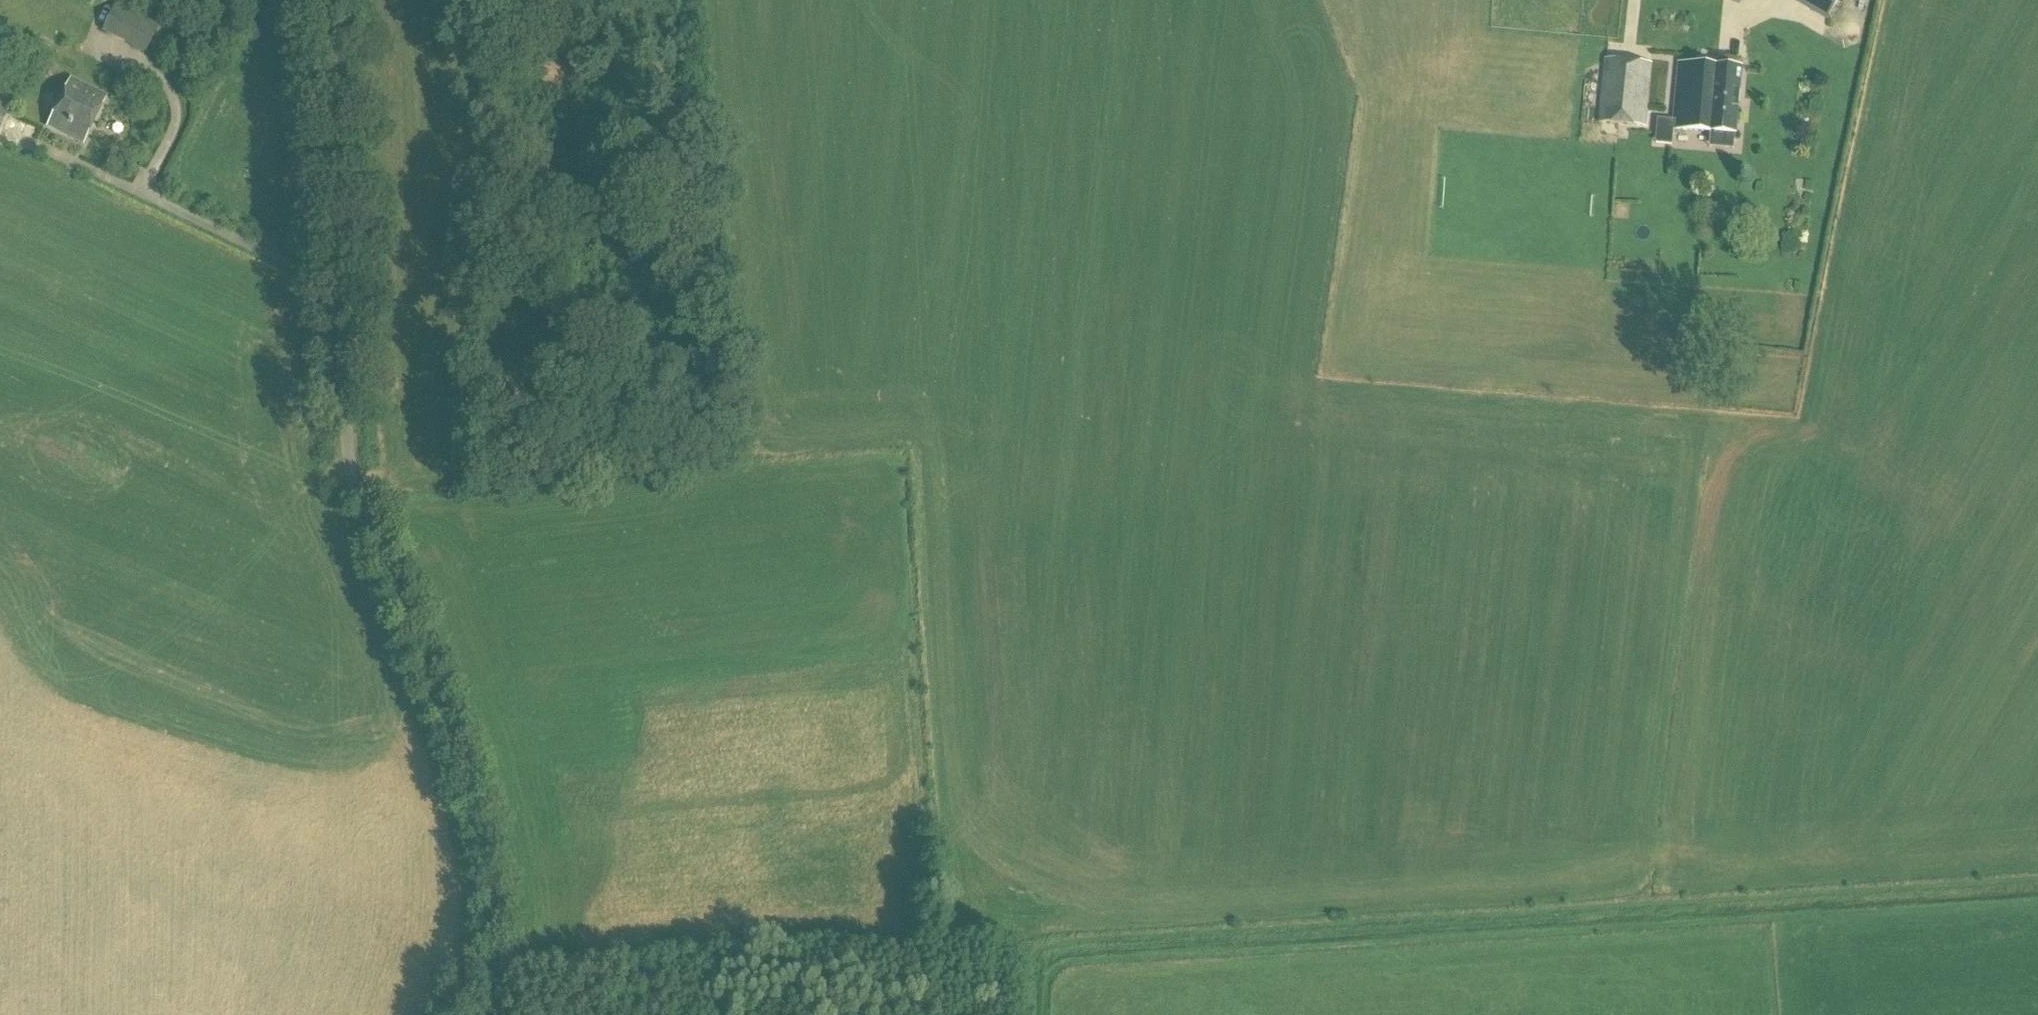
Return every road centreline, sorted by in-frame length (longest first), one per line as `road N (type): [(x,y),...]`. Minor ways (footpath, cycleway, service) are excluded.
road 1 (unclassified): [(497,1014),(489,895),(467,792),(353,471),(322,0)]

